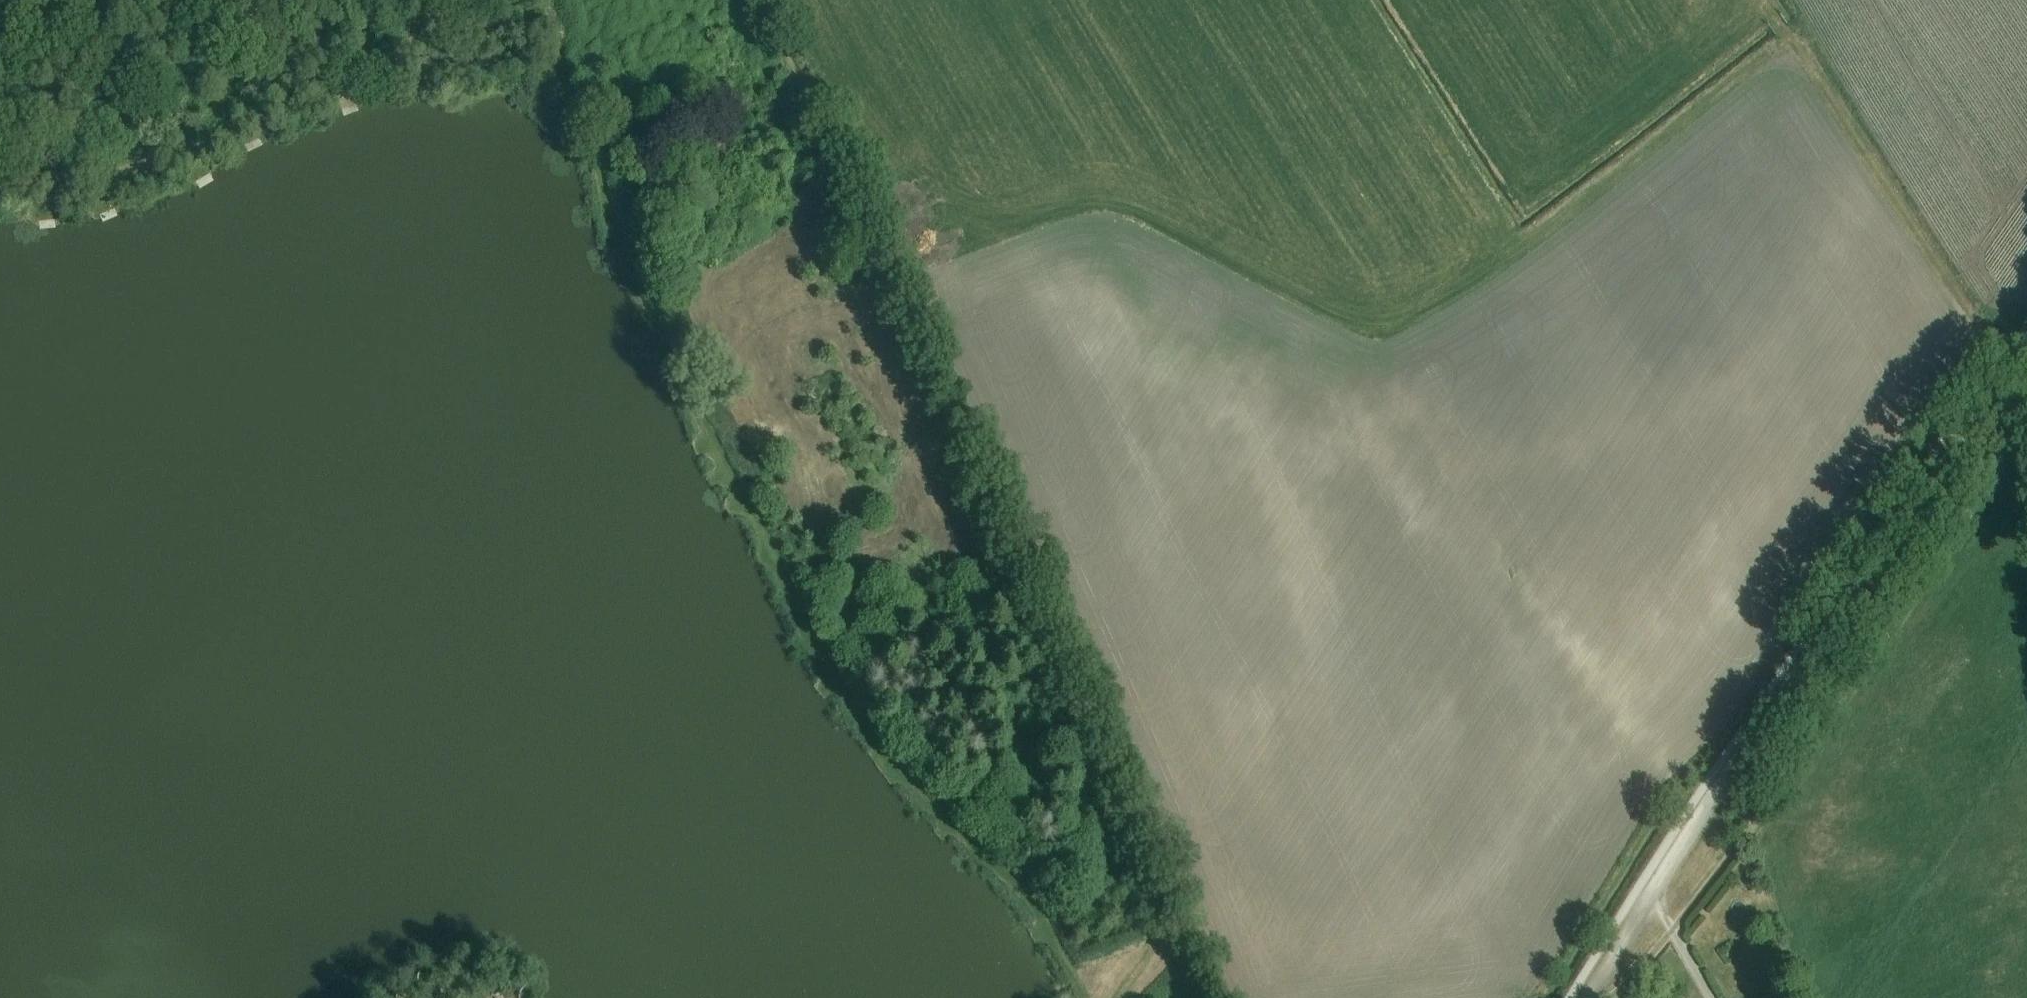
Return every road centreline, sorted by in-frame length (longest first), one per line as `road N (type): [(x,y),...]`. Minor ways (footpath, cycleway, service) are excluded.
road 1 (track): [(1588,997),(2026,344)]
road 2 (track): [(1611,997),(1674,929),(1765,808),(2019,440)]

